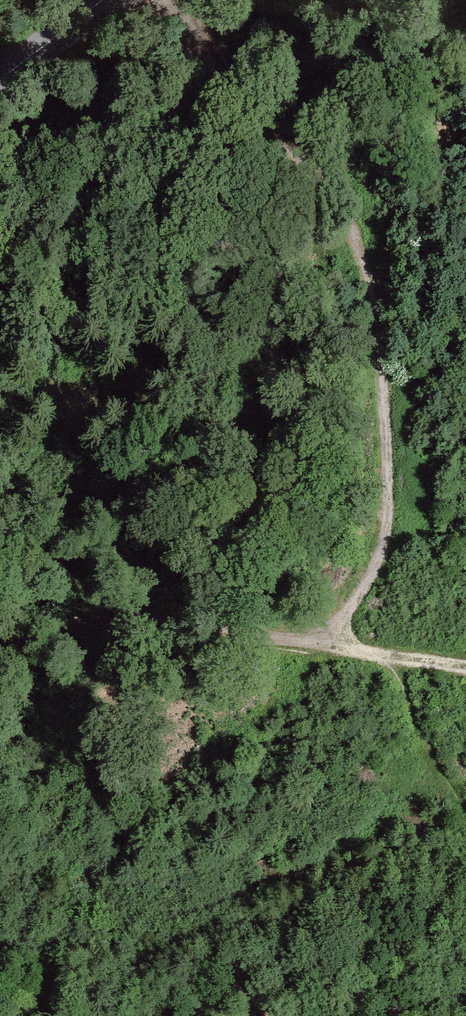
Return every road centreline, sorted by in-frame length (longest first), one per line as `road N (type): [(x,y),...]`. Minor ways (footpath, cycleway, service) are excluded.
road 1 (track): [(320,644),(365,590),(391,510),(382,352),(368,268),(286,140),(216,74),(175,0)]
road 2 (track): [(0,650),(128,618),(465,663)]
road 3 (tertiary): [(101,0),(0,78)]

